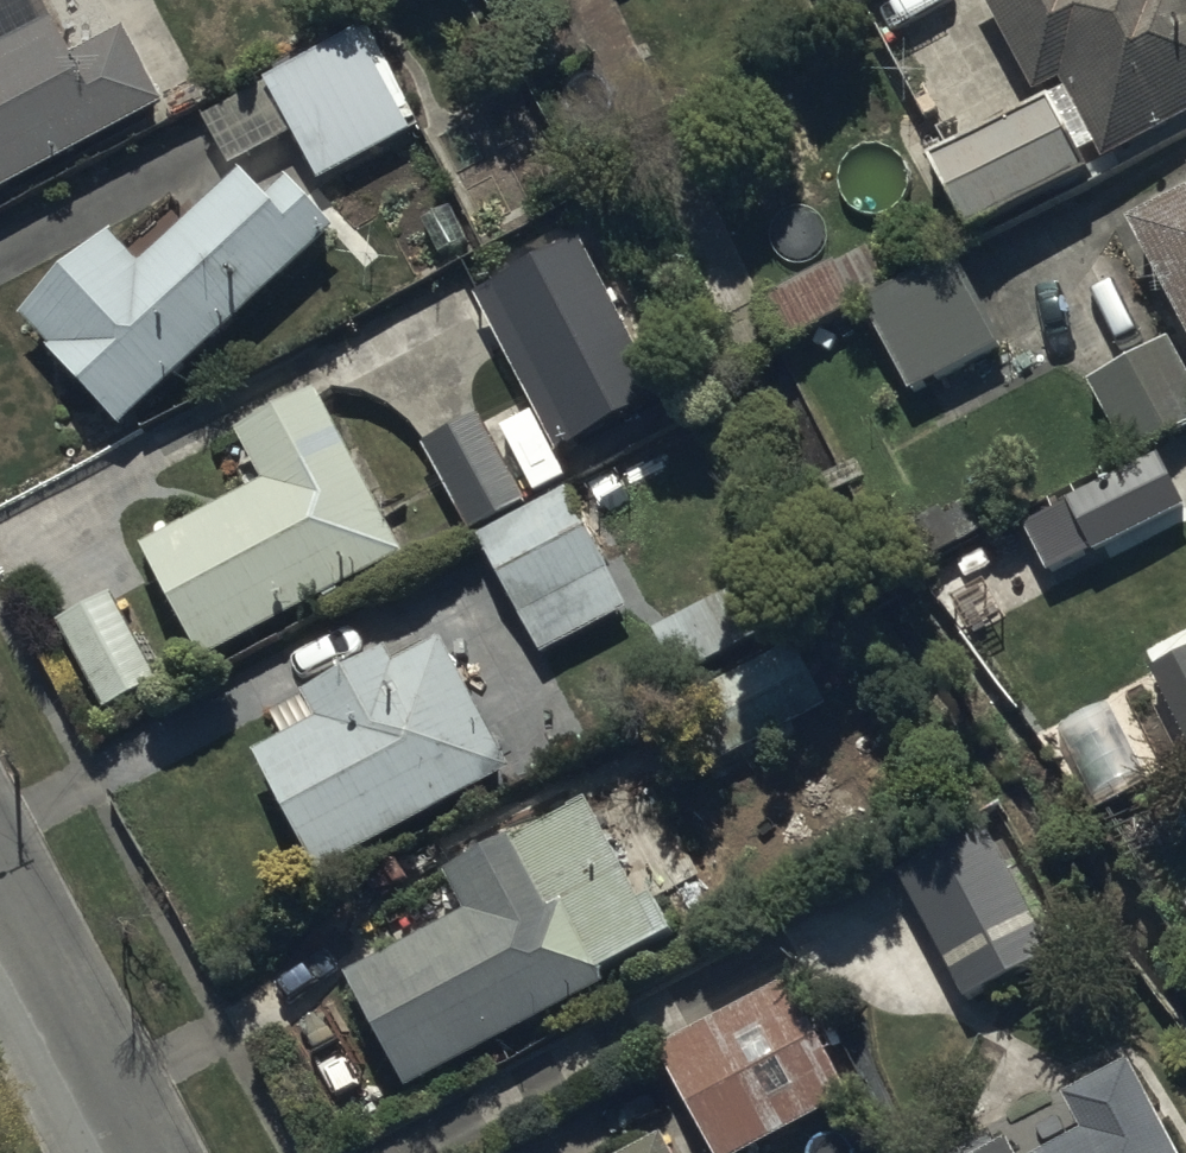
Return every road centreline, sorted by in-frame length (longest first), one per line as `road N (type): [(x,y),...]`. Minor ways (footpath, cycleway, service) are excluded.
road 1 (residential): [(135,1152),(0,902)]

